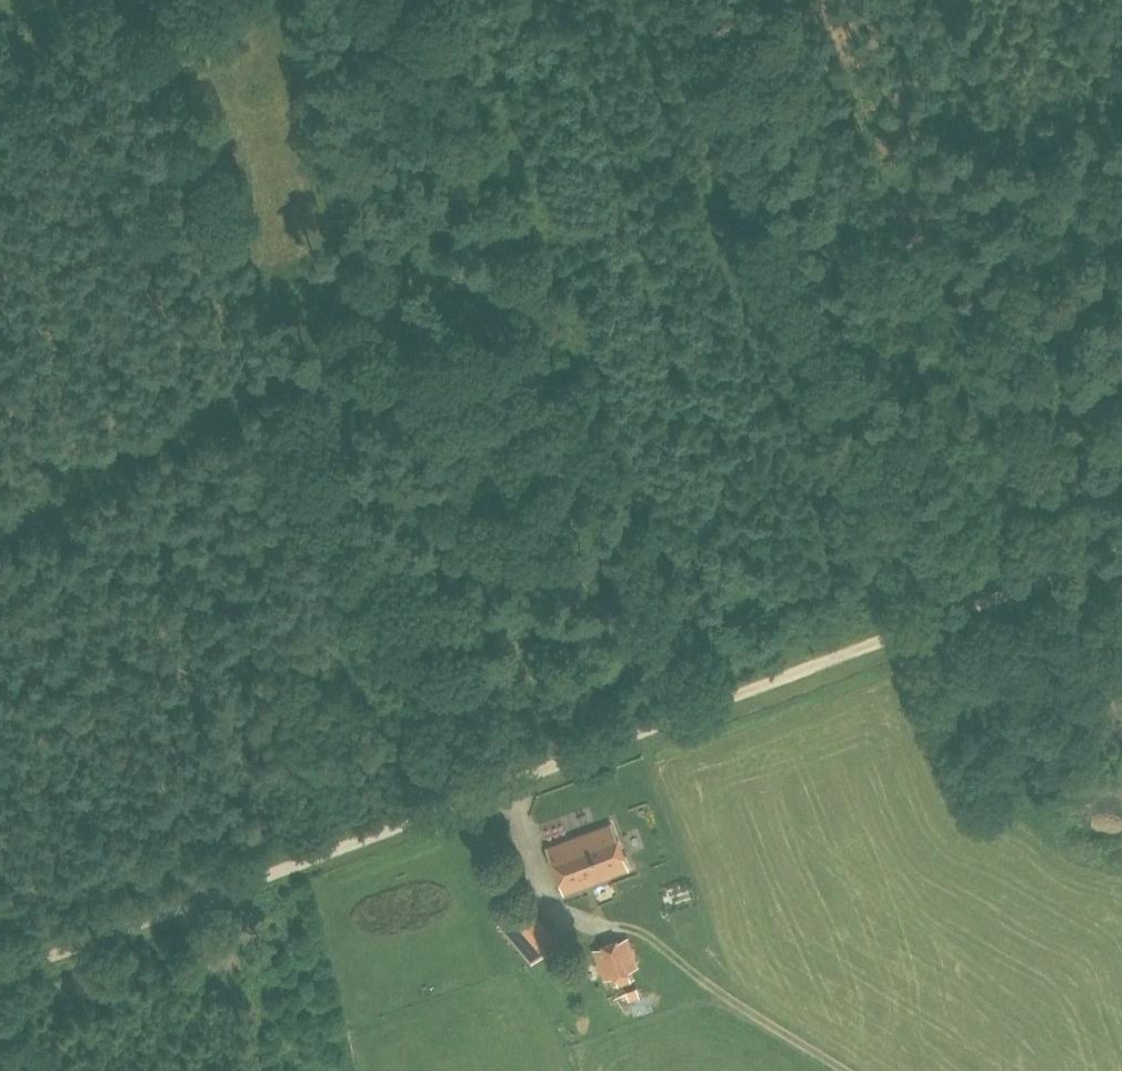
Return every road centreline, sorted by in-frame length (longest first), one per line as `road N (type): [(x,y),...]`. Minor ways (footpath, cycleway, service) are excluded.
road 1 (track): [(0,975),(1121,550)]
road 2 (track): [(501,787),(549,902),(654,939),(845,1070)]

